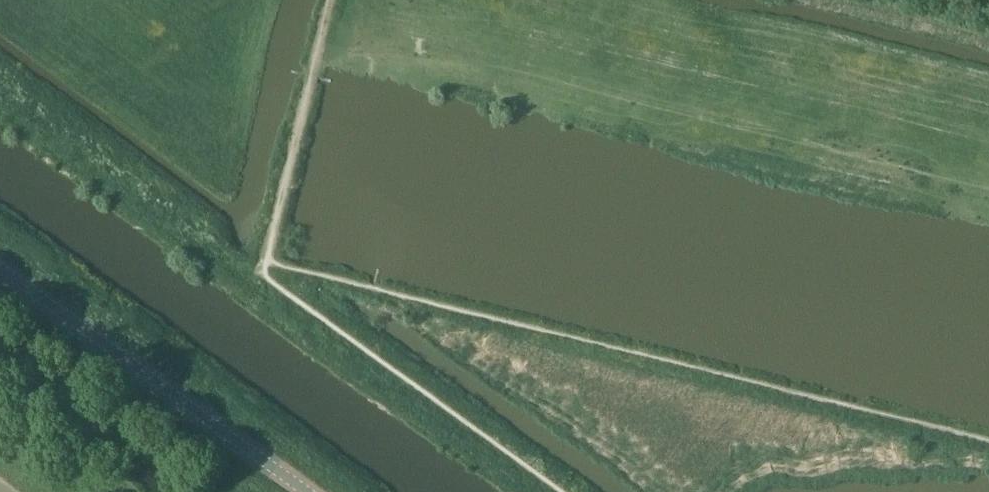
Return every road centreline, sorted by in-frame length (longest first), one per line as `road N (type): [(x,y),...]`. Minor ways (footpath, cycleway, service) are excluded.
road 1 (tertiary): [(309,491),(0,267)]

